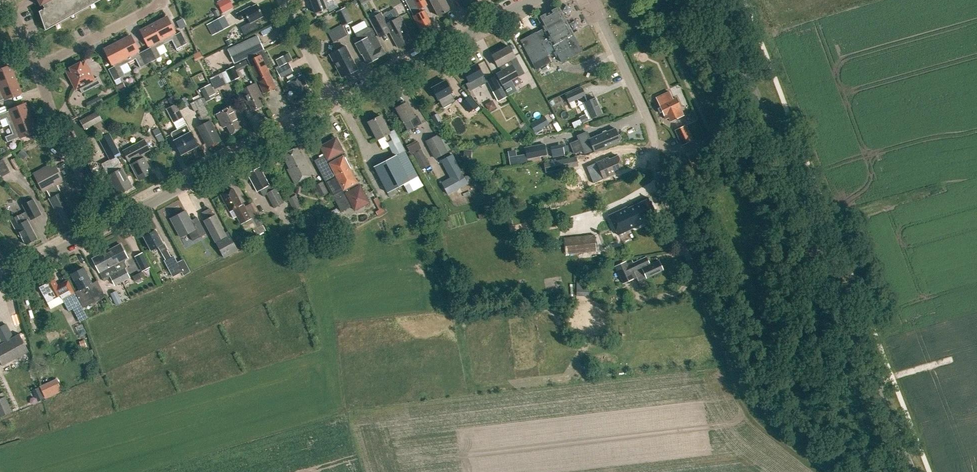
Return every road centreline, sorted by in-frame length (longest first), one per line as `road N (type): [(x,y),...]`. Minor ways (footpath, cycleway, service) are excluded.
road 1 (tertiary): [(910,471),(714,0)]
road 2 (residential): [(689,260),(658,184),(649,120),(595,0)]
road 3 (tertiary): [(107,227),(336,103)]
road 4 (tertiary): [(336,103),(534,0)]
road 5 (track): [(689,260),(745,399),(778,438)]
road 6 (residential): [(107,227),(52,116),(40,66)]
road 7 (residential): [(40,66),(164,0)]
road 8 (tertiary): [(0,284),(107,227)]

